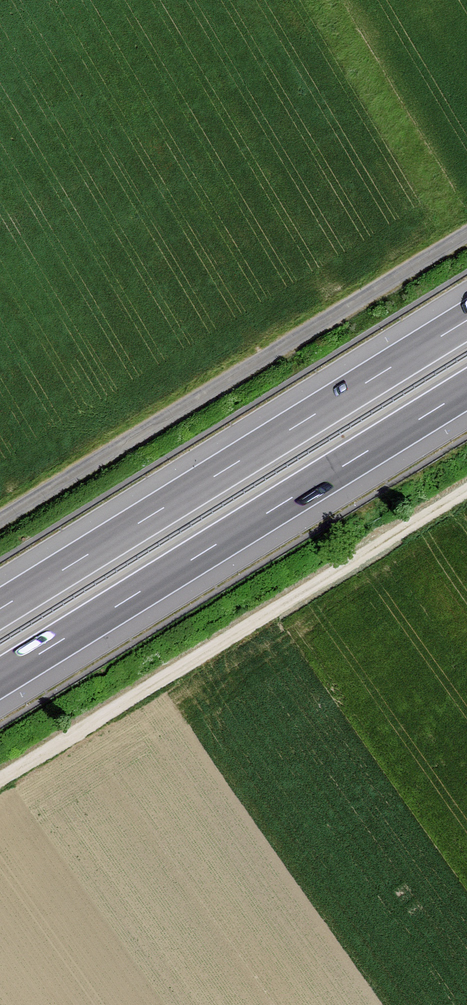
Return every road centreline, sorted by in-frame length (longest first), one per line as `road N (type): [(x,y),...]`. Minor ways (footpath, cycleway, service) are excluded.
road 1 (track): [(466,490),(0,779)]
road 2 (motorway): [(466,320),(0,609)]
road 3 (motorway): [(0,678),(466,390)]
road 4 (track): [(0,520),(466,234)]

